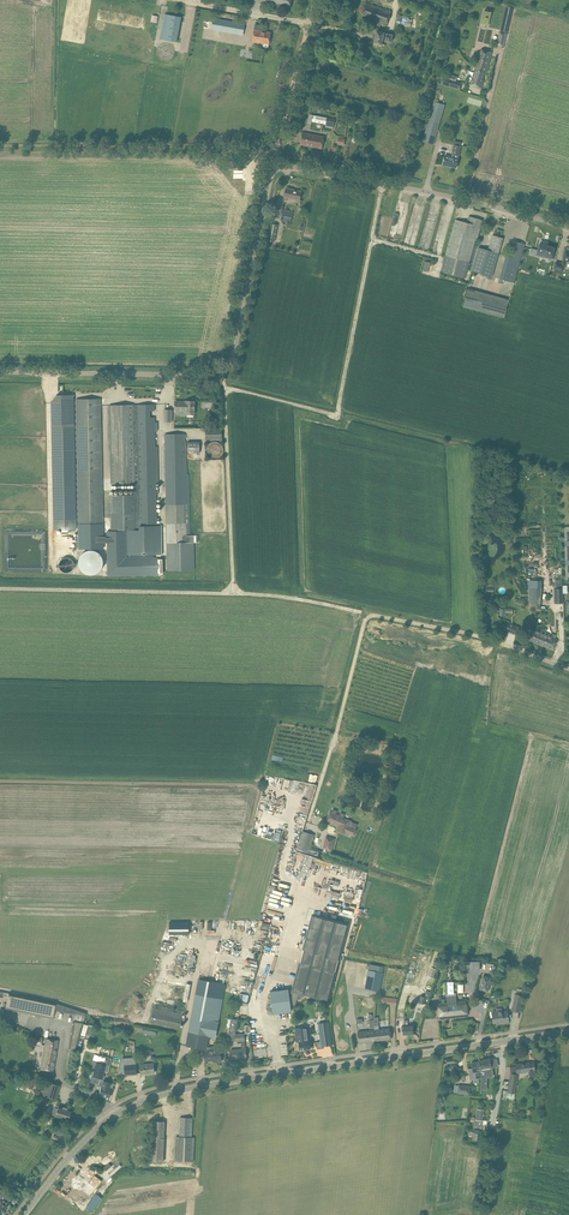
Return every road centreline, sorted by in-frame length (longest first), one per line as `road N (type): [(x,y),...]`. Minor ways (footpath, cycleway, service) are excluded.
road 1 (tertiary): [(520,1039),(154,1097),(91,1134),(24,1214)]
road 2 (track): [(382,183),(337,415),(224,388)]
road 3 (unclassified): [(568,227),(273,164)]
road 4 (unclassified): [(222,374),(0,373)]
road 5 (unclassified): [(222,374),(234,355),(273,164)]
road 6 (unclassified): [(273,164),(308,23)]

